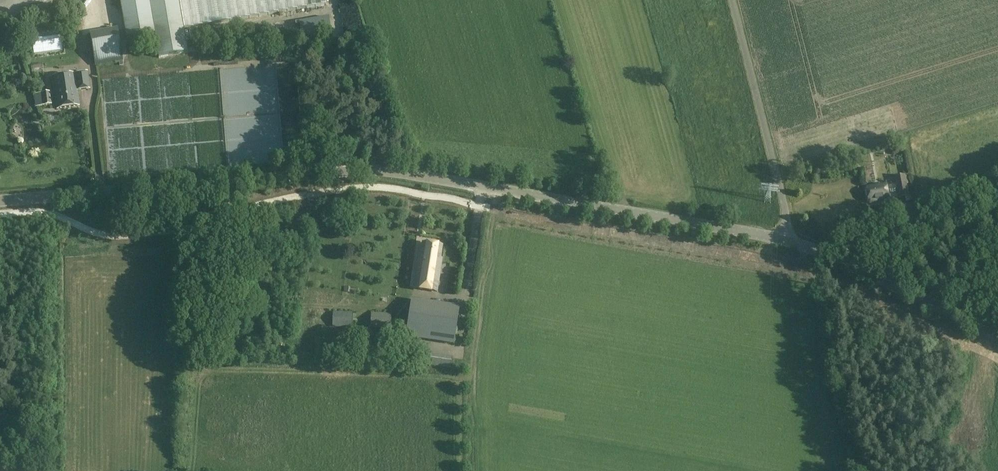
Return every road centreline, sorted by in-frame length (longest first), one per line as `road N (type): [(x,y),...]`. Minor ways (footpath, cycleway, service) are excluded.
road 1 (unclassified): [(0,201),(361,169),(632,213)]
road 2 (unclassified): [(997,335),(791,240),(632,213)]

